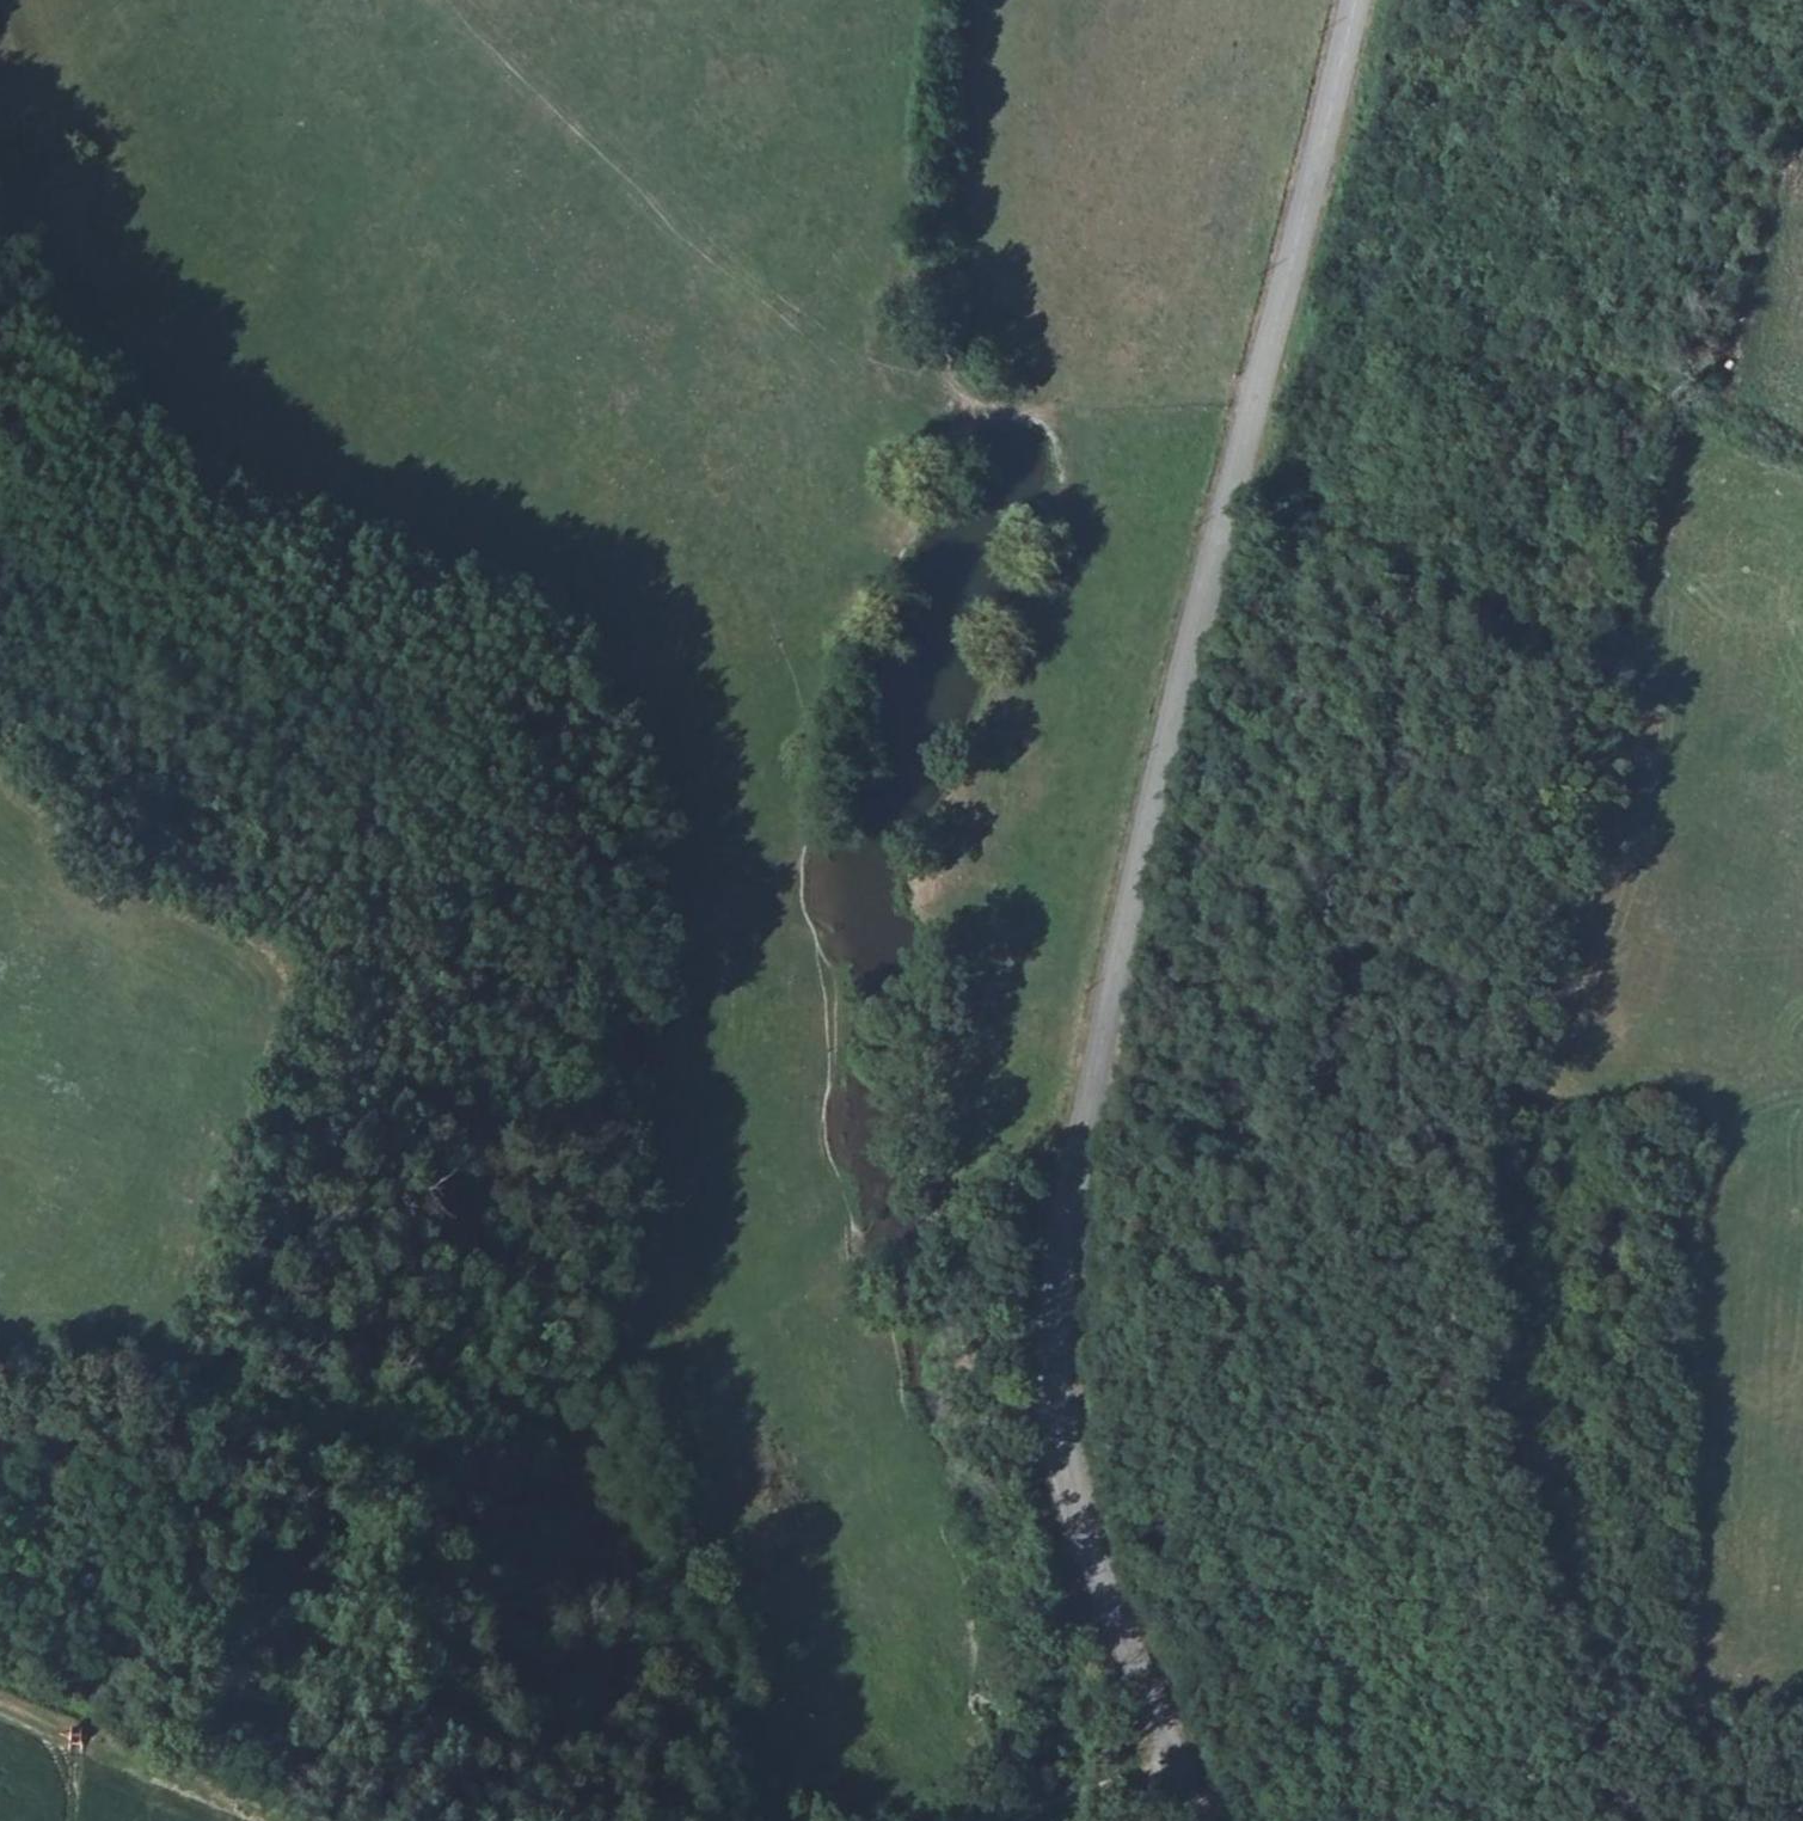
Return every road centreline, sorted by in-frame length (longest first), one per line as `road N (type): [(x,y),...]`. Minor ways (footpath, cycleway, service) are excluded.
road 1 (secondary): [(1186,1820),(1107,1610),(1029,1356),(1128,858),(1335,0)]
road 2 (track): [(1165,1761),(996,1820)]

